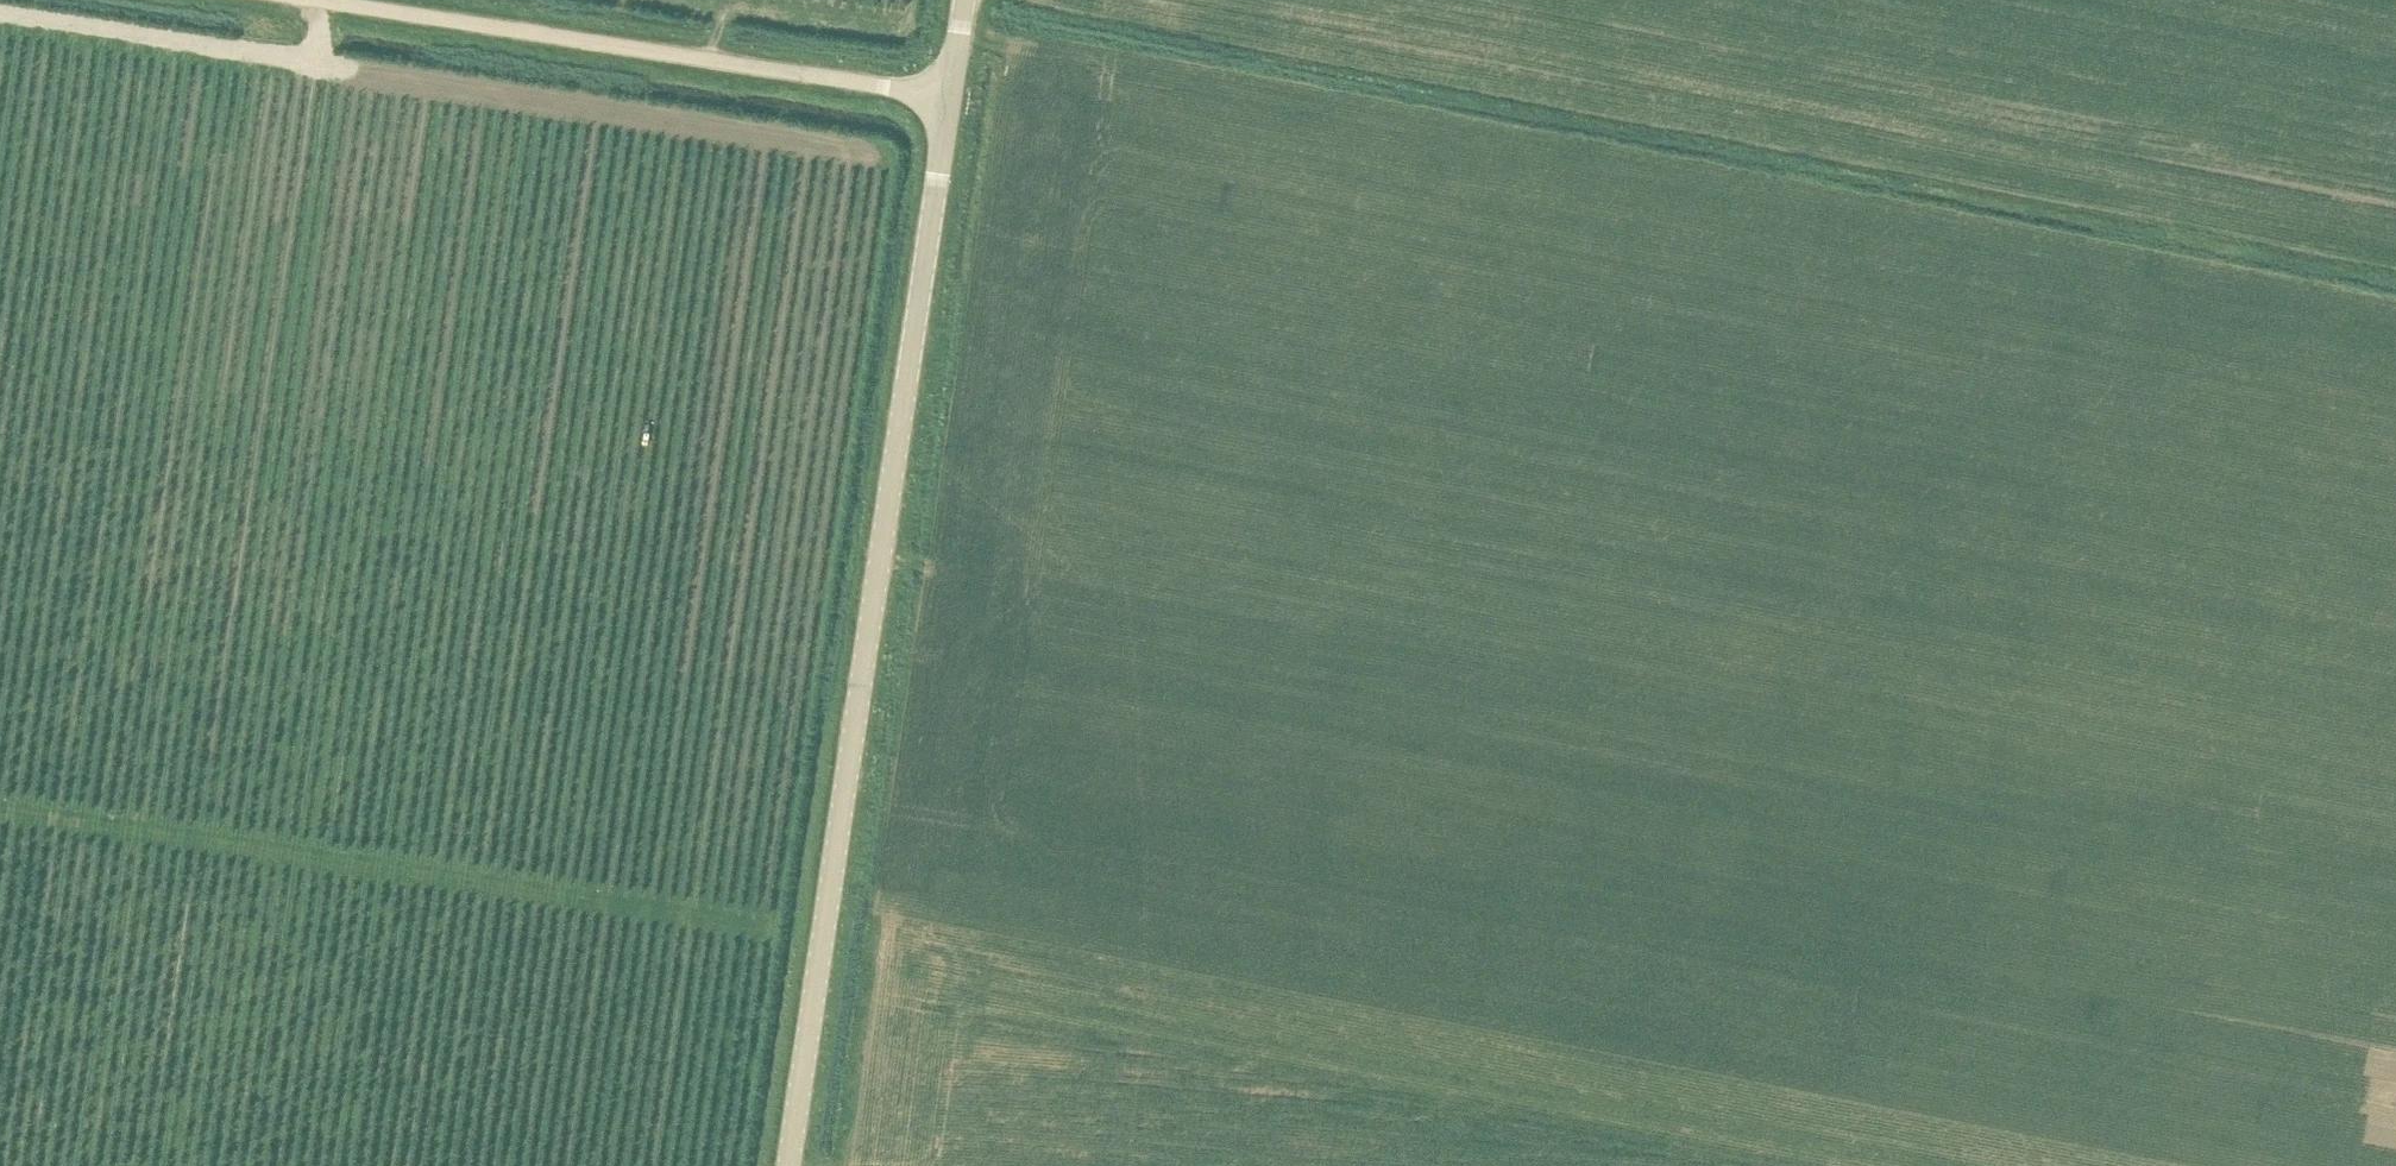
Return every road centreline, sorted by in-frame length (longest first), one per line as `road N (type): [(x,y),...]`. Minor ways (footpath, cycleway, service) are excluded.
road 1 (tertiary): [(784,1165),(948,100)]
road 2 (unclassified): [(948,100),(313,0)]

